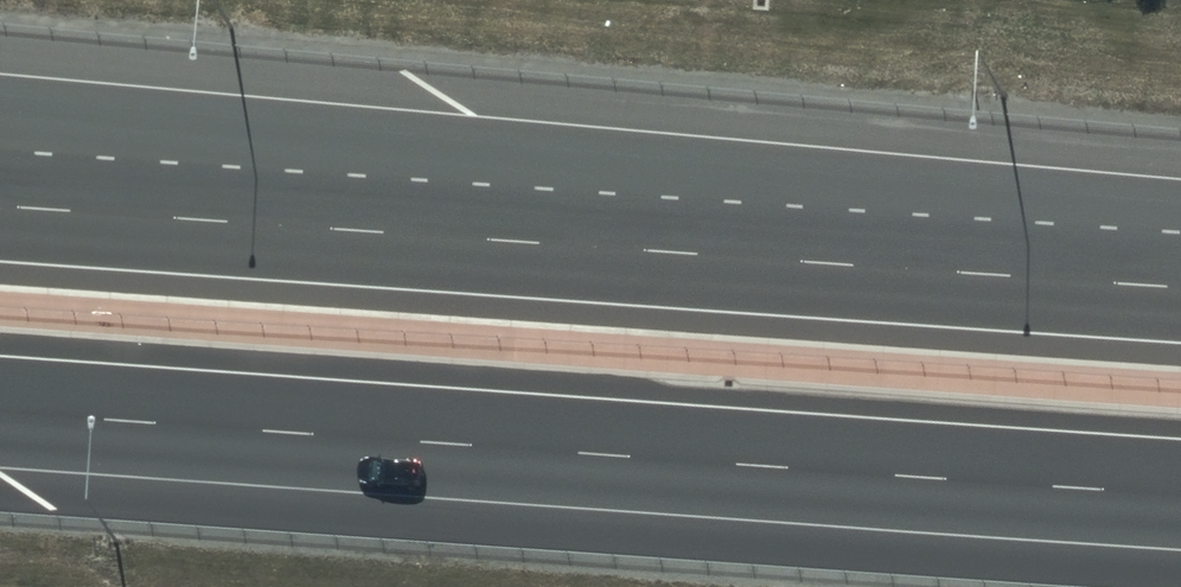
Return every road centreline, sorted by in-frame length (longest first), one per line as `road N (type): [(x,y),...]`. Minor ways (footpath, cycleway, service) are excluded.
road 1 (motorway): [(0,112),(1180,247)]
road 2 (motorway): [(1180,494),(0,411)]
road 3 (motorway): [(0,205),(1180,287)]

